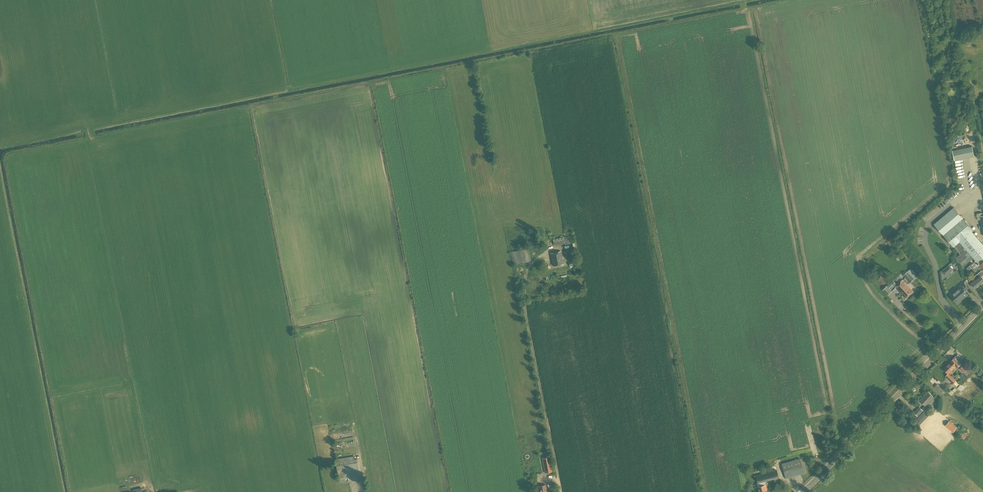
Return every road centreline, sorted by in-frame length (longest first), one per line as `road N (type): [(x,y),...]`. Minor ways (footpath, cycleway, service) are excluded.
road 1 (tertiary): [(806,491),(946,345)]

